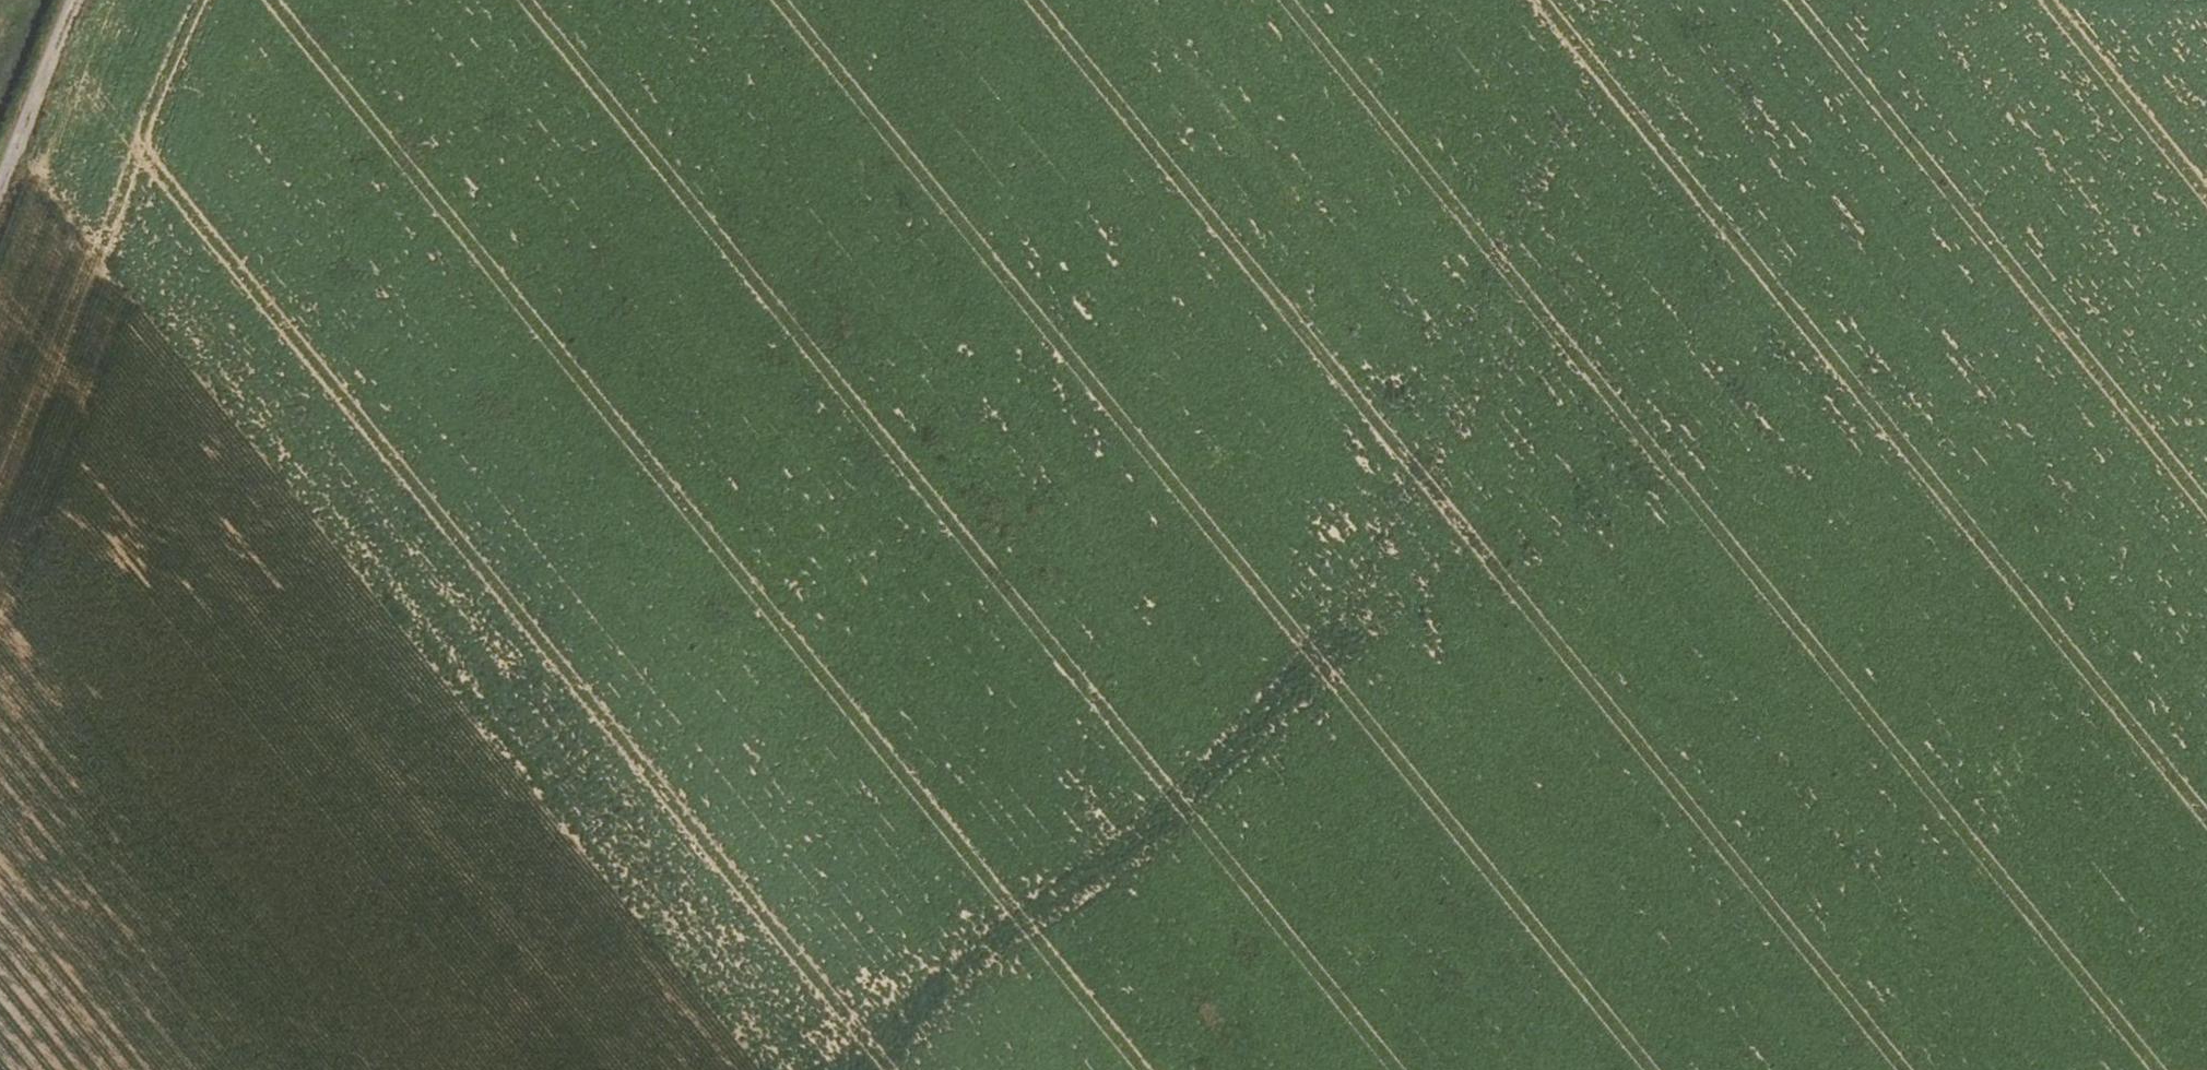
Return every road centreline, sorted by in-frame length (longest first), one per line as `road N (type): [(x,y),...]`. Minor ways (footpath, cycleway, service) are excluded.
road 1 (track): [(78,0),(0,189)]

